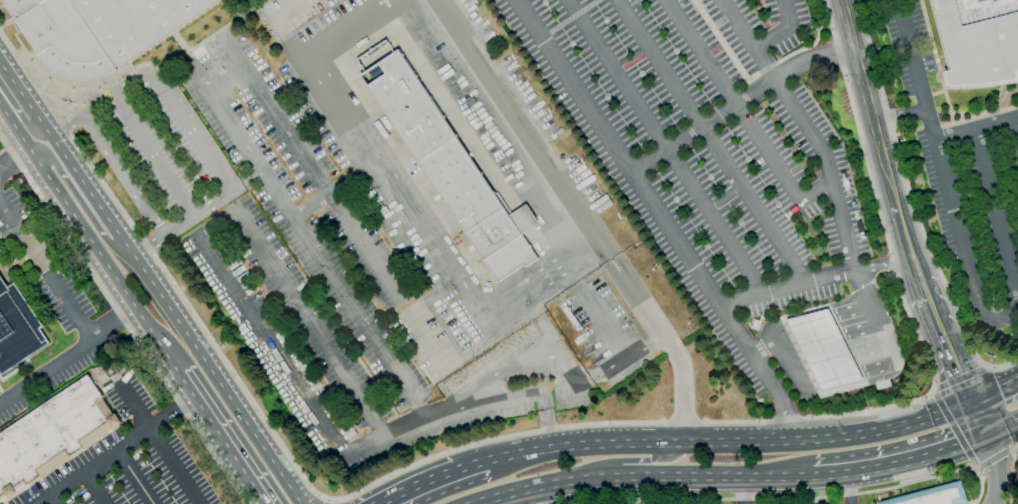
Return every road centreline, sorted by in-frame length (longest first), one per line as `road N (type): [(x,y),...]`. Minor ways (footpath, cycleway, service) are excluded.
road 1 (primary): [(299,503),(0,65)]
road 2 (primary): [(972,403),(857,435),(587,445),(484,461)]
road 3 (primary): [(472,503),(596,477),(813,476)]
road 4 (primary): [(33,154),(177,373)]
road 5 (tertiary): [(894,206),(839,0)]
road 6 (primary): [(813,476),(904,462),(986,436)]
road 7 (primary): [(134,258),(113,250),(50,159),(33,154)]
road 8 (primary): [(177,373),(251,484)]
road 9 (primary): [(568,481),(603,462),(664,458),(683,443)]
road 10 (tertiary): [(972,403),(924,293)]

